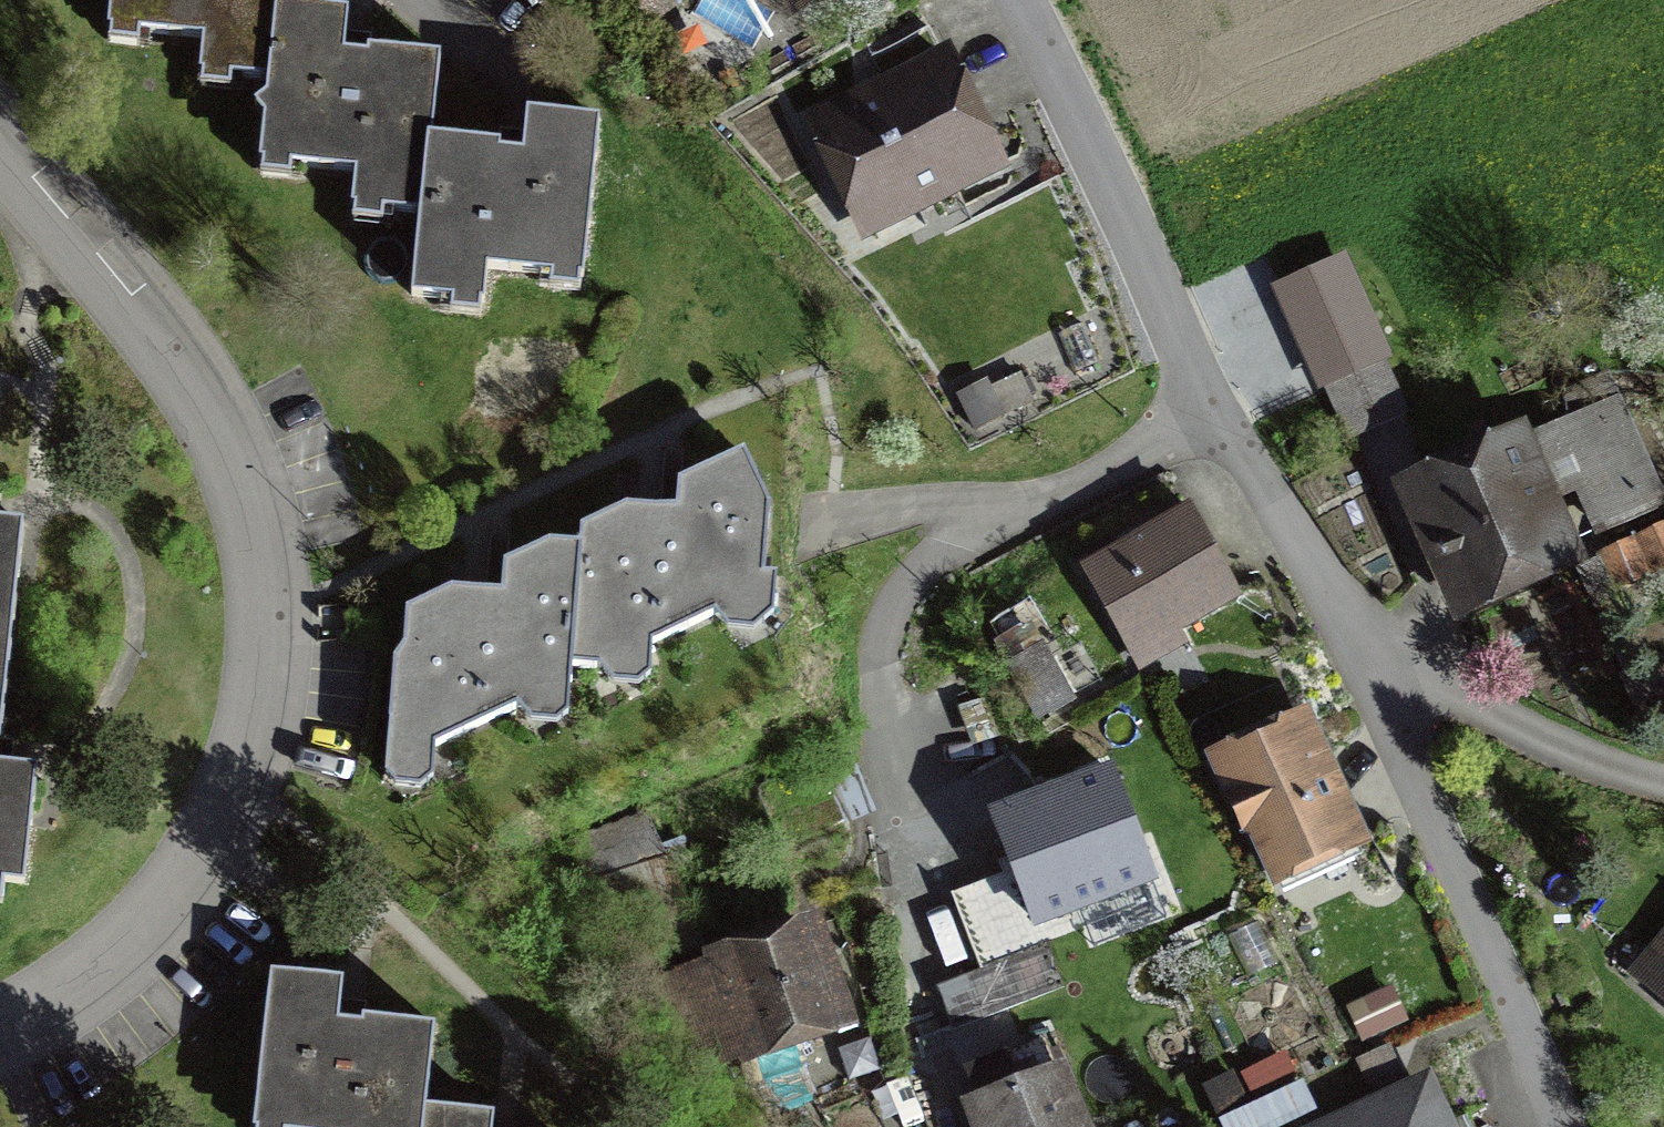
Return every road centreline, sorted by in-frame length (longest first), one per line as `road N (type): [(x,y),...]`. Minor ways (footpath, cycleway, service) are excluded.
road 1 (residential): [(0,163),(204,411),(252,505),(270,618),(256,712),(232,782),(179,873),(106,949),(0,1020)]
road 2 (unclassified): [(1006,0),(1217,407),(1355,643)]
road 3 (unclassified): [(1355,643),(1559,1126)]
road 4 (residential): [(1355,643),(1663,771)]

